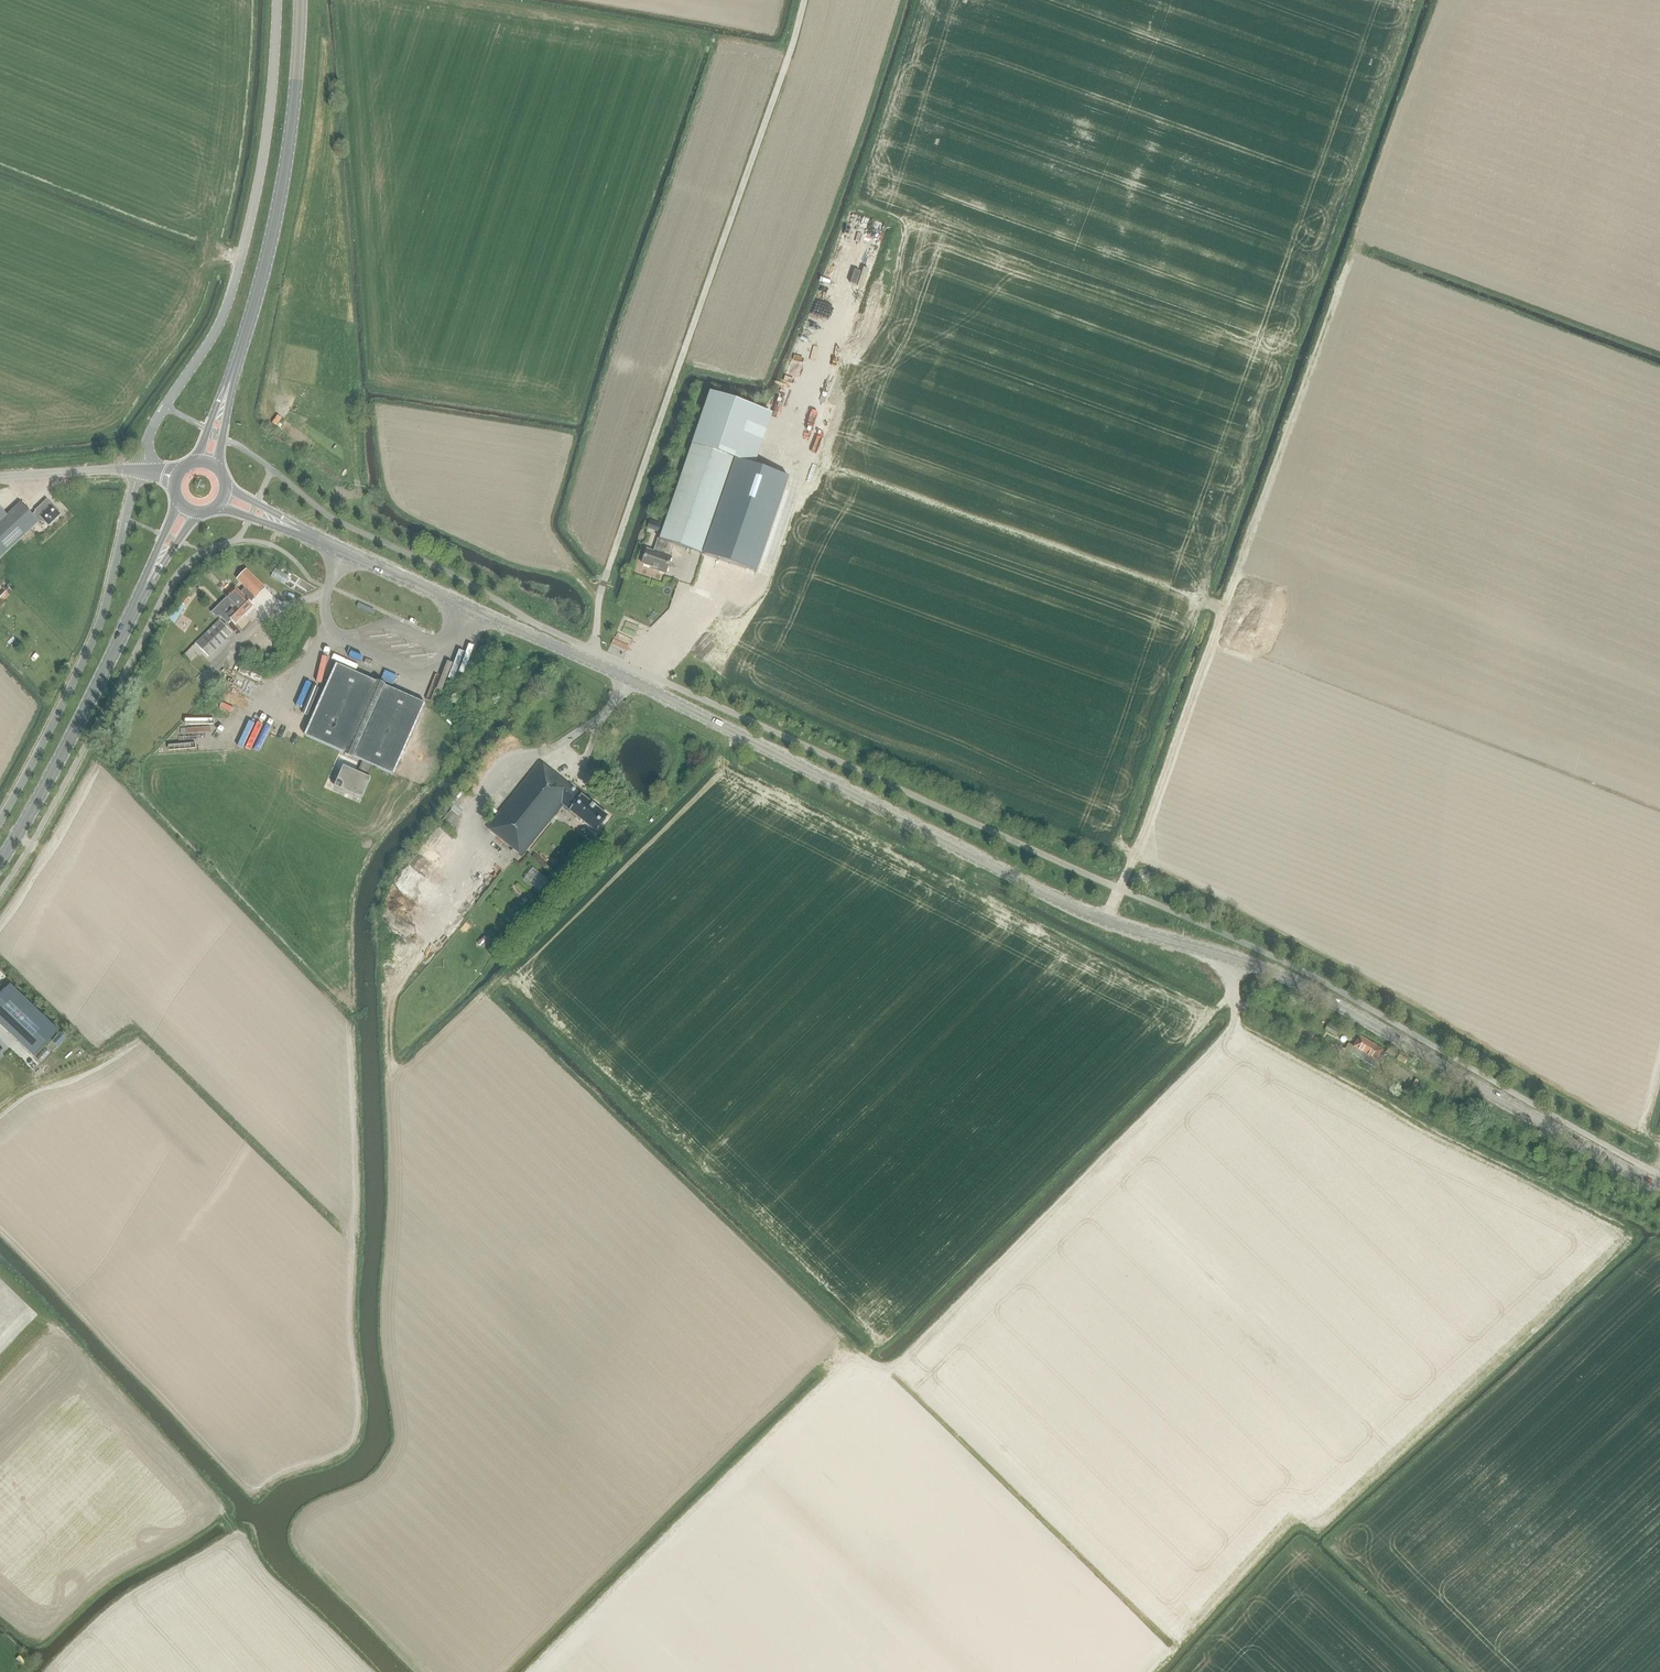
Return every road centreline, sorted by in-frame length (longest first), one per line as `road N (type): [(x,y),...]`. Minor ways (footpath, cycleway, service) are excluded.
road 1 (secondary): [(1659,1188),(1311,988),(1068,904),(626,678),(343,550)]
road 2 (track): [(1105,920),(1352,251)]
road 3 (track): [(1237,1005),(1226,1037),(904,1359),(879,1367),(862,1359)]
road 4 (unclassified): [(140,471),(152,427),(210,340),(233,283),(263,154),(277,0)]
road 5 (primary): [(229,382),(277,209),(300,0)]
road 6 (primary): [(0,862),(147,581)]
road 7 (residential): [(202,680),(263,618),(326,593),(343,550)]
road 8 (unclassified): [(140,471),(0,475)]

